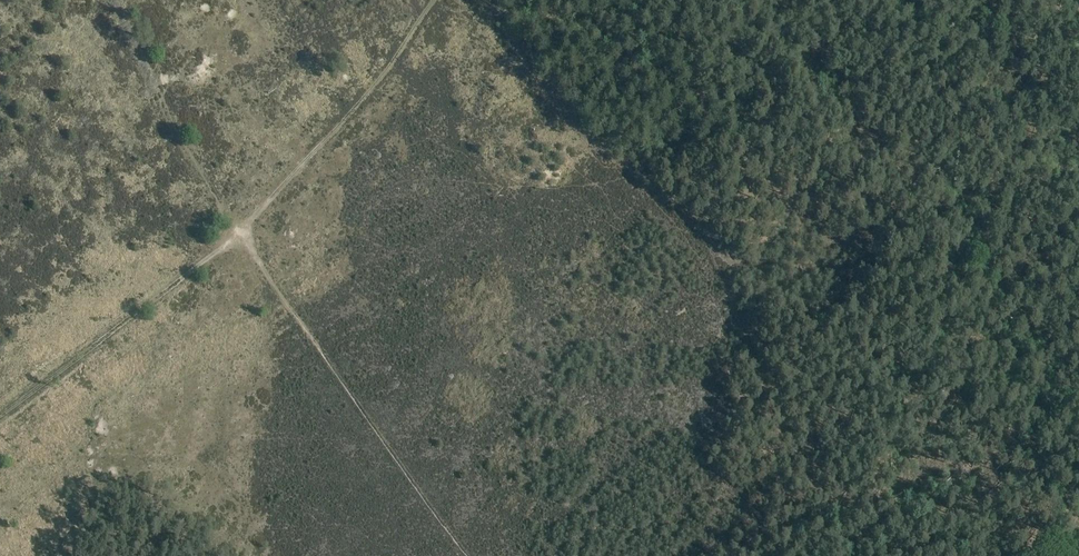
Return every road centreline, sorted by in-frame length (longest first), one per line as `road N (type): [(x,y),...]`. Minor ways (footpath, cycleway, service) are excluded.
road 1 (track): [(239,232),(466,555)]
road 2 (track): [(239,232),(353,113),(434,0)]
road 3 (track): [(239,232),(186,149),(110,0)]

